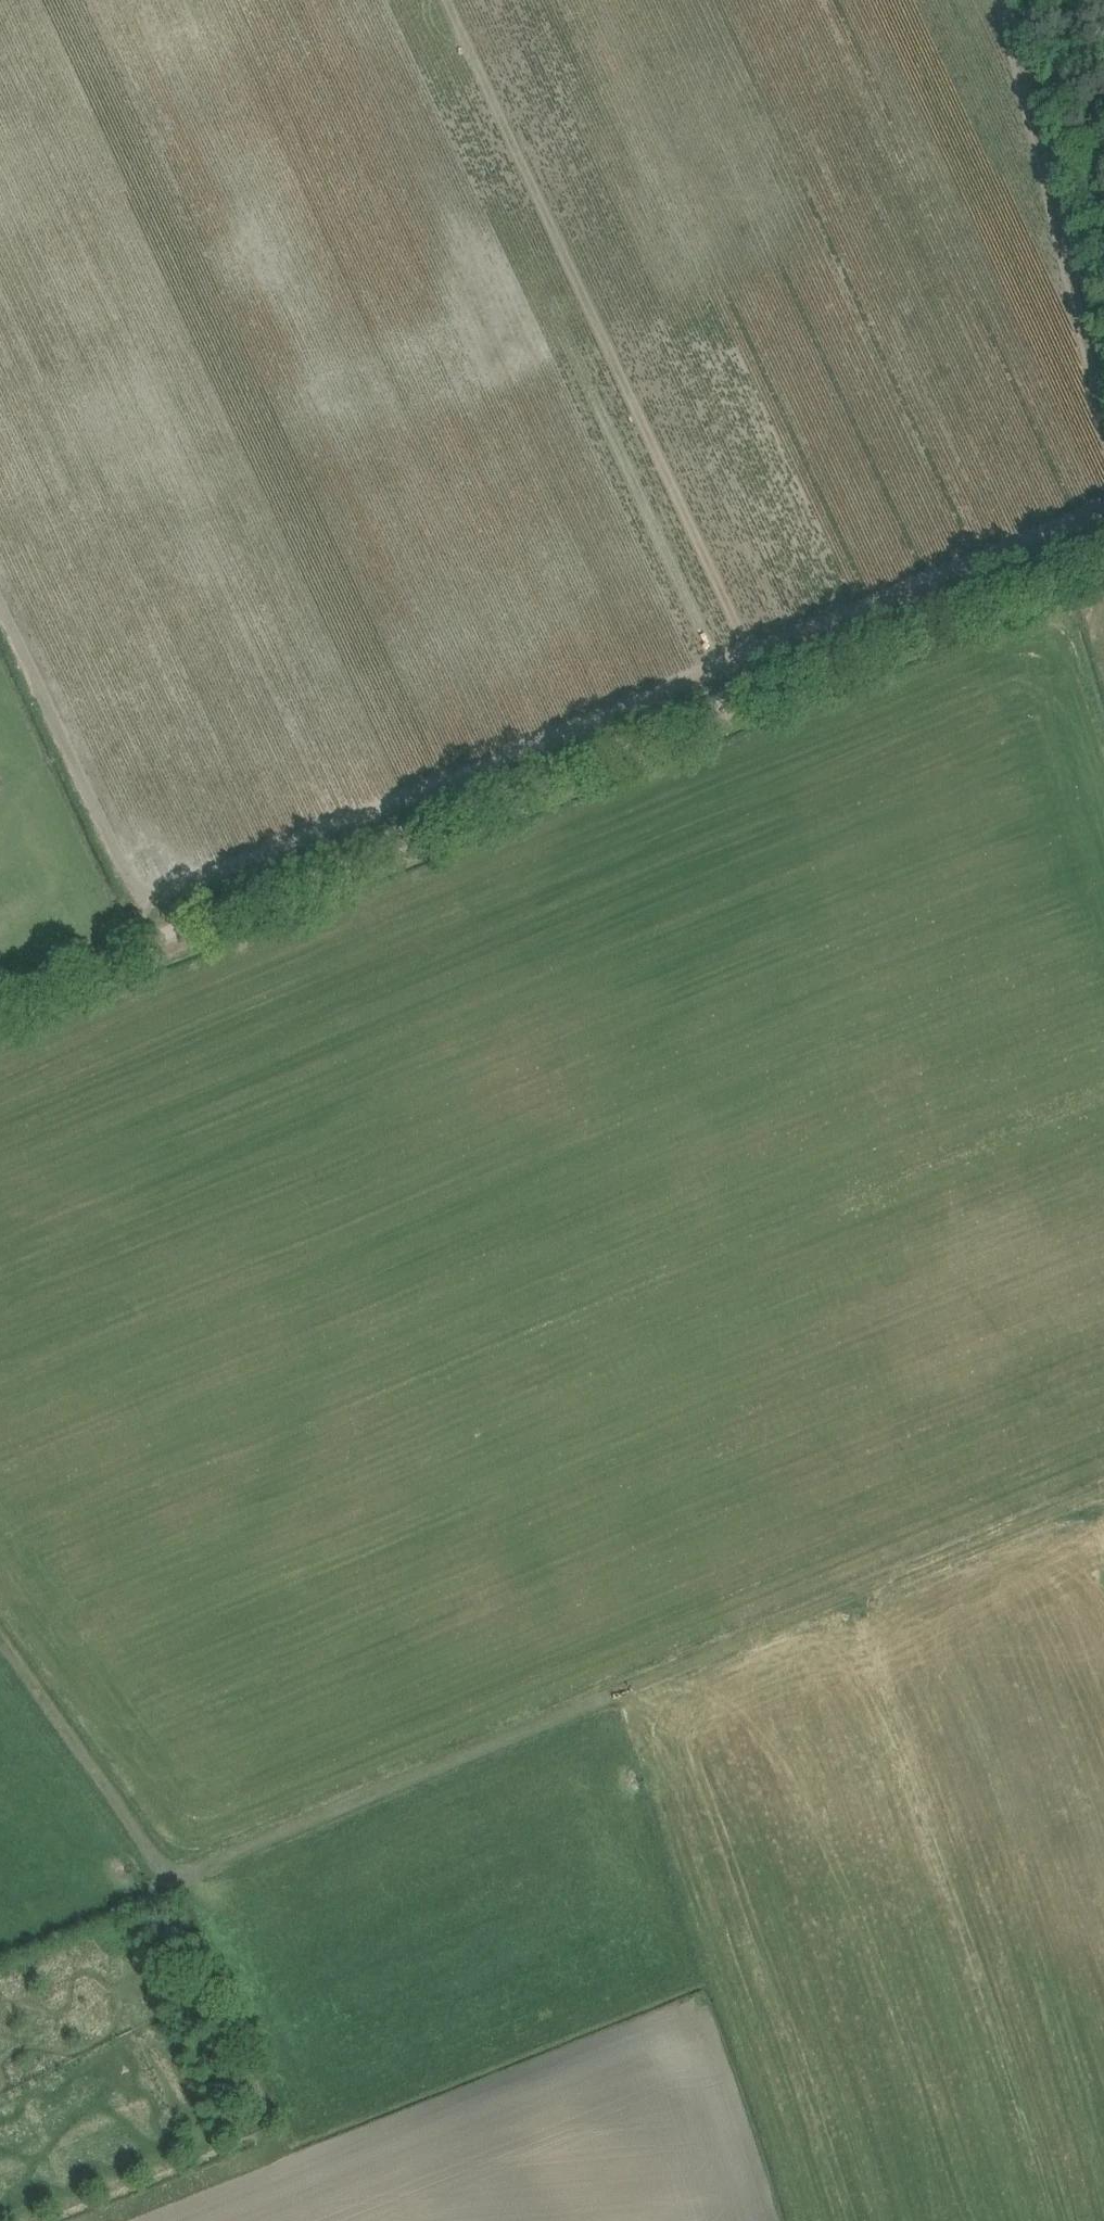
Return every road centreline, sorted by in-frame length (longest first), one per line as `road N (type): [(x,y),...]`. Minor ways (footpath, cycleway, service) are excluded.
road 1 (track): [(0,1006),(1103,549)]

